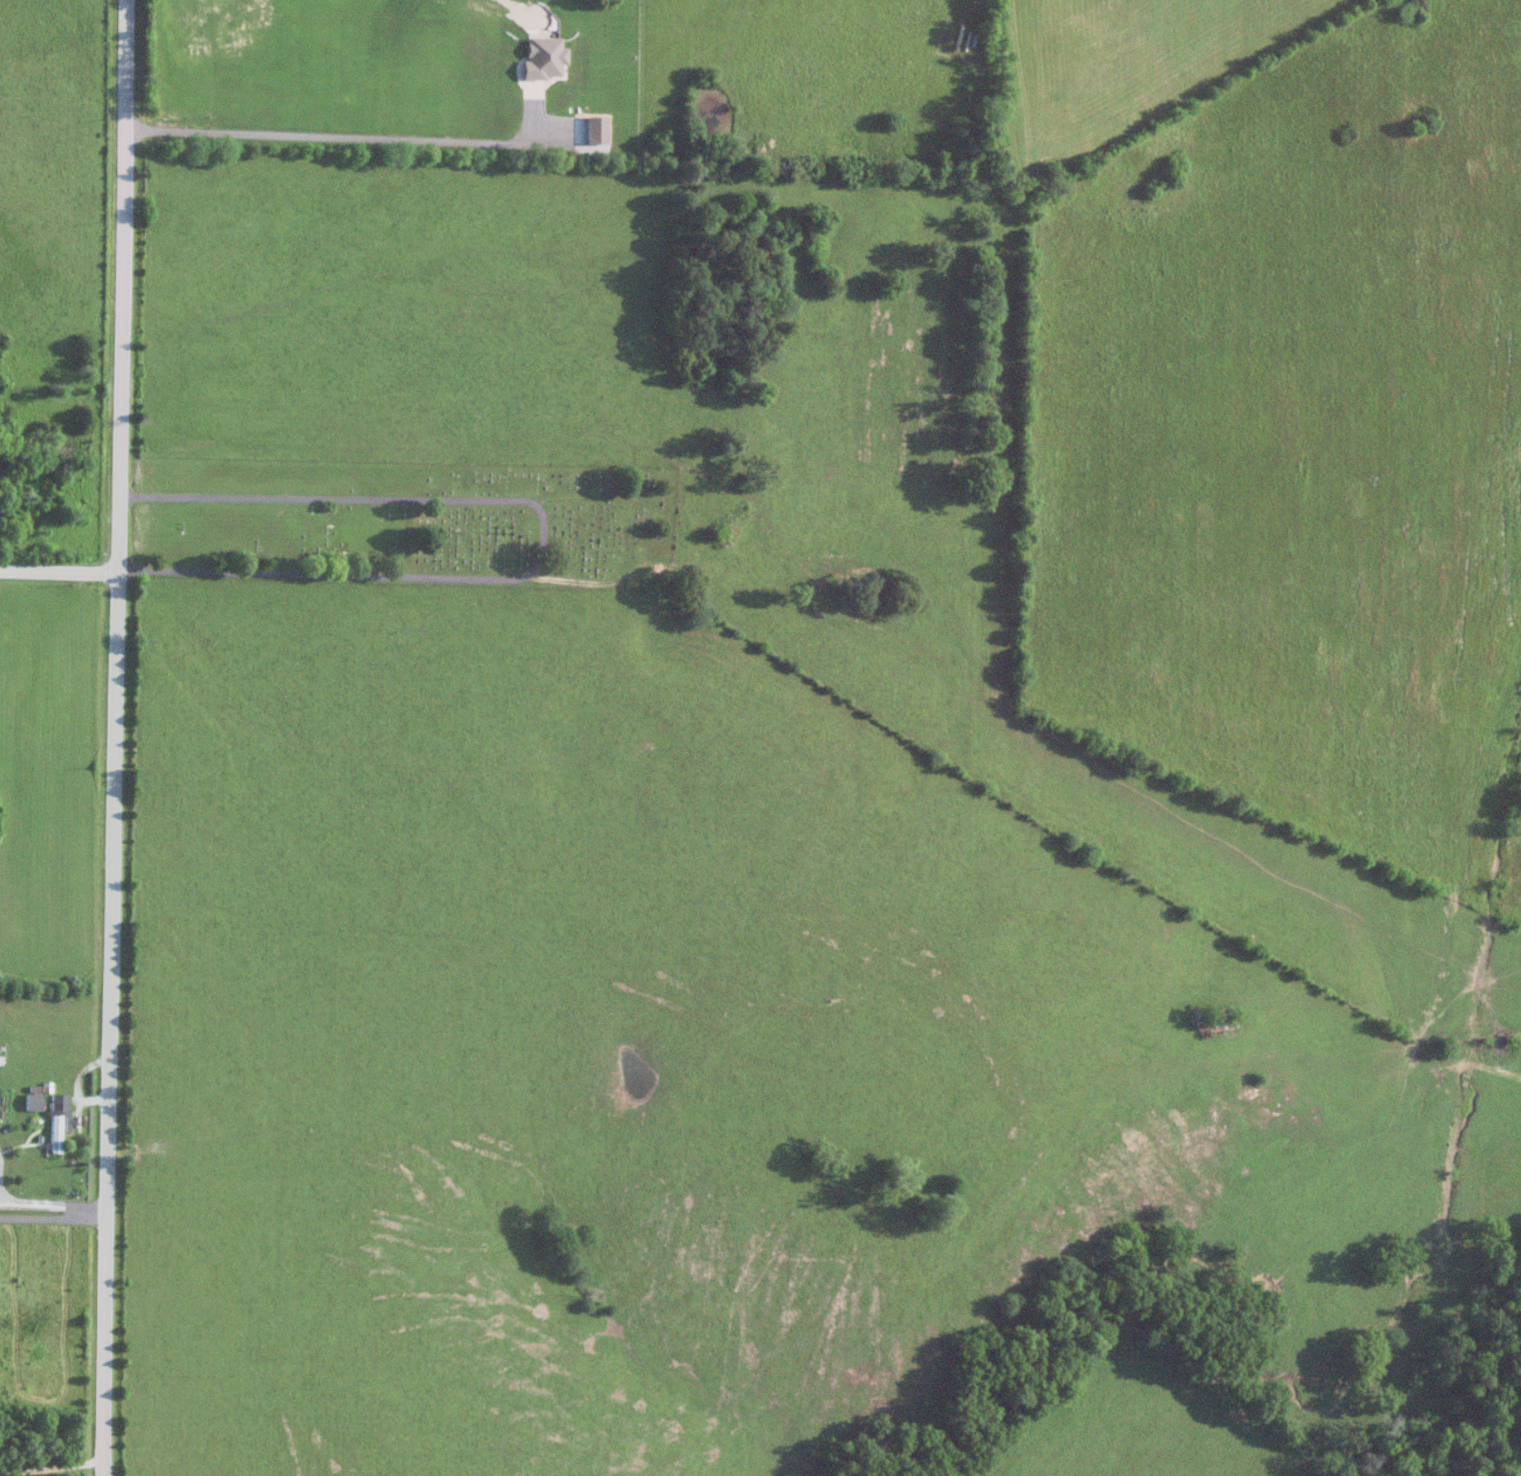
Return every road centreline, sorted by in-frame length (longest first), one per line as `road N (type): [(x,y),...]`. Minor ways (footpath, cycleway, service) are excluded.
road 1 (secondary): [(102,1475),(125,0)]

